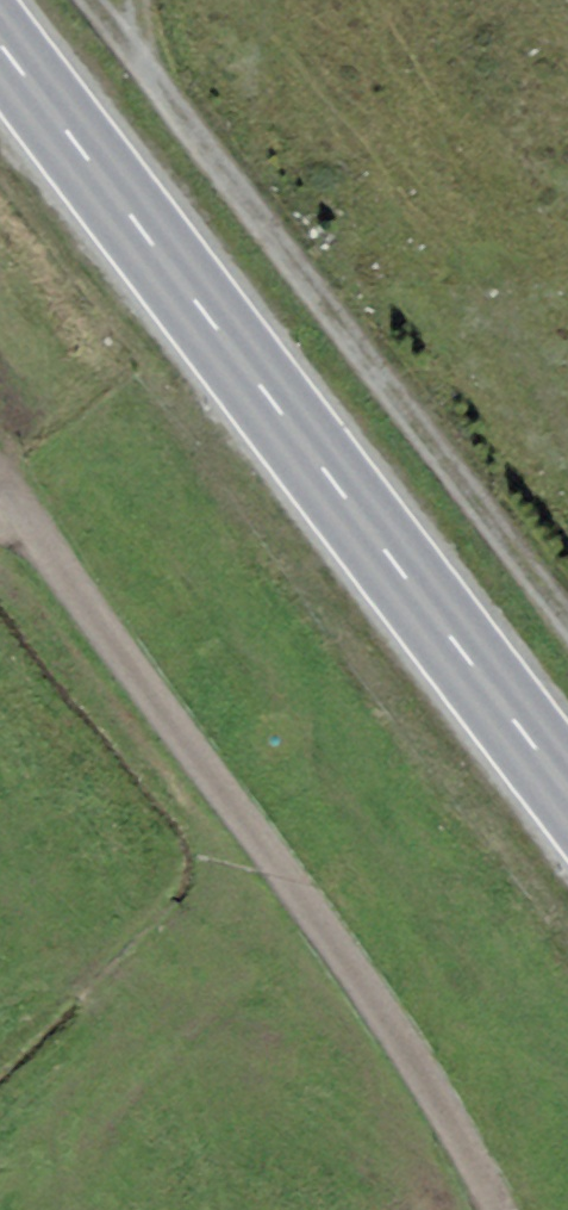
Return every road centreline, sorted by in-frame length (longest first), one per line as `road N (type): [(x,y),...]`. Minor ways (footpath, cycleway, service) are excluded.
road 1 (primary): [(567,793),(0,48)]
road 2 (track): [(486,1209),(320,933),(129,687),(0,494)]
road 3 (track): [(99,0),(567,604)]

